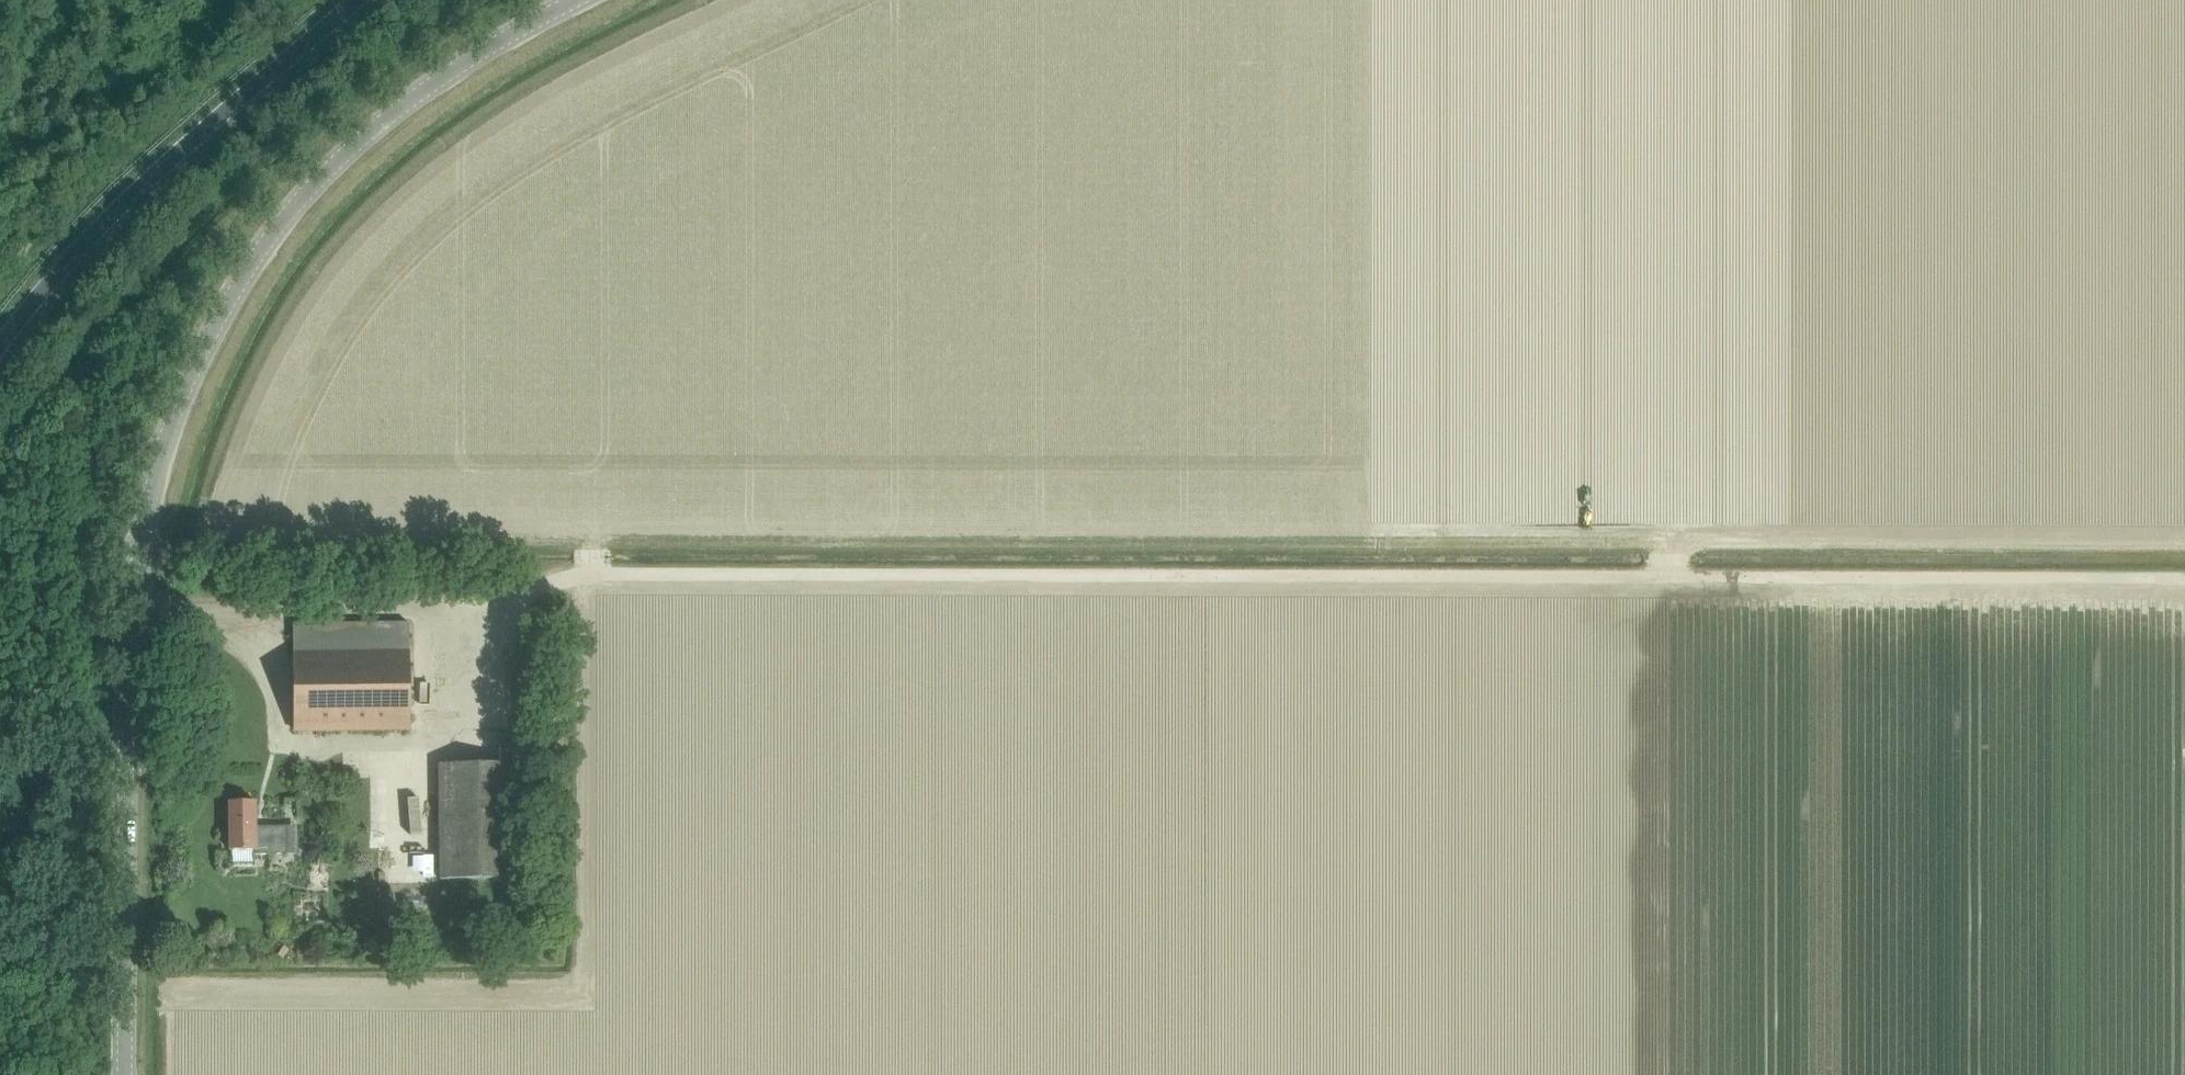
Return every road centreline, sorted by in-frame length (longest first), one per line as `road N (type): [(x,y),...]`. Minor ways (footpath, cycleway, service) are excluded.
road 1 (unclassified): [(124,1074),(132,607),(157,467),(190,374),(257,255),(327,170),(452,71),(574,0)]
road 2 (motorway): [(0,344),(147,179),(356,0)]

